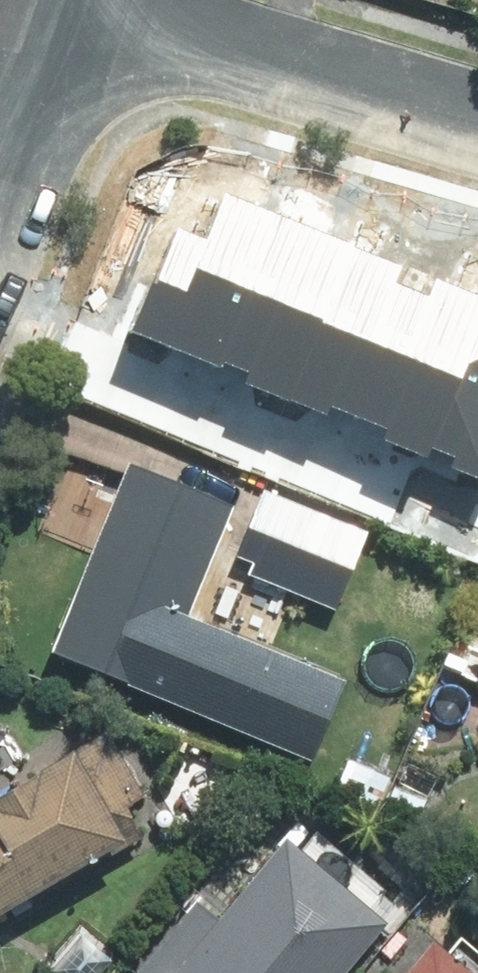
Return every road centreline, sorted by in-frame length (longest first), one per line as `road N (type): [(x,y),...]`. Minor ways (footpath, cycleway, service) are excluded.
road 1 (residential): [(477,120),(100,0)]
road 2 (residential): [(0,186),(73,0)]

